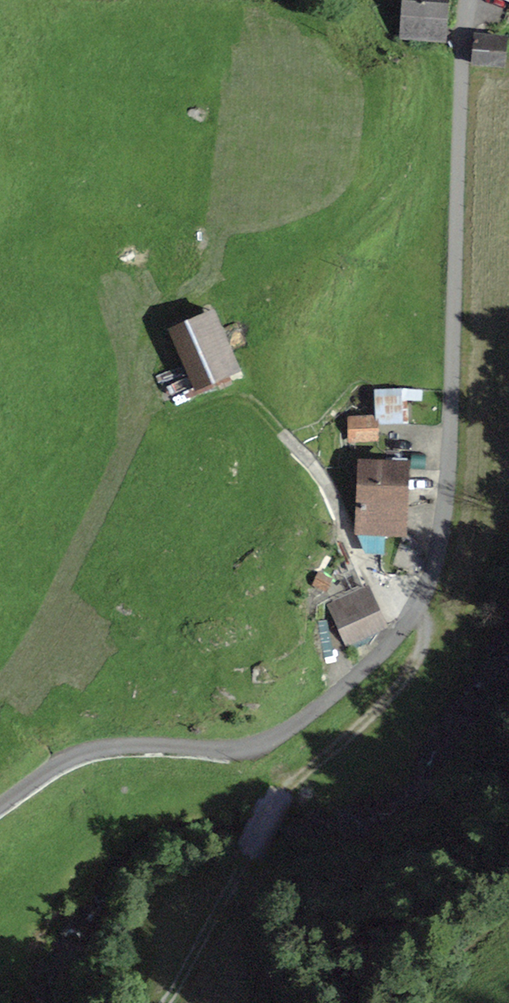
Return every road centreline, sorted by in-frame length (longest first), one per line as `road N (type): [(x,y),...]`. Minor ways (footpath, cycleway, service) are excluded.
road 1 (unclassified): [(0,804),(62,761),(96,749),(269,741),(384,652),(441,563),(453,494),(468,0)]
road 2 (track): [(441,563),(420,660),(348,751),(289,792),(168,1002)]

